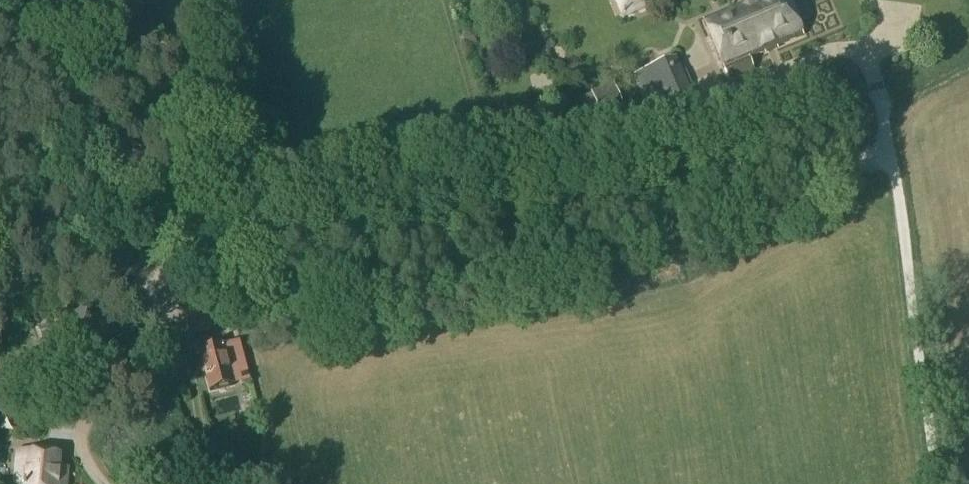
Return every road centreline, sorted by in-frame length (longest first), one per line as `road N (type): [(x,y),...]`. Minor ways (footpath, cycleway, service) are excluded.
road 1 (track): [(0,179),(57,215),(90,221),(262,180),(648,129),(845,50),(875,82),(938,483)]
road 2 (track): [(57,215),(142,354),(188,414),(260,483)]

